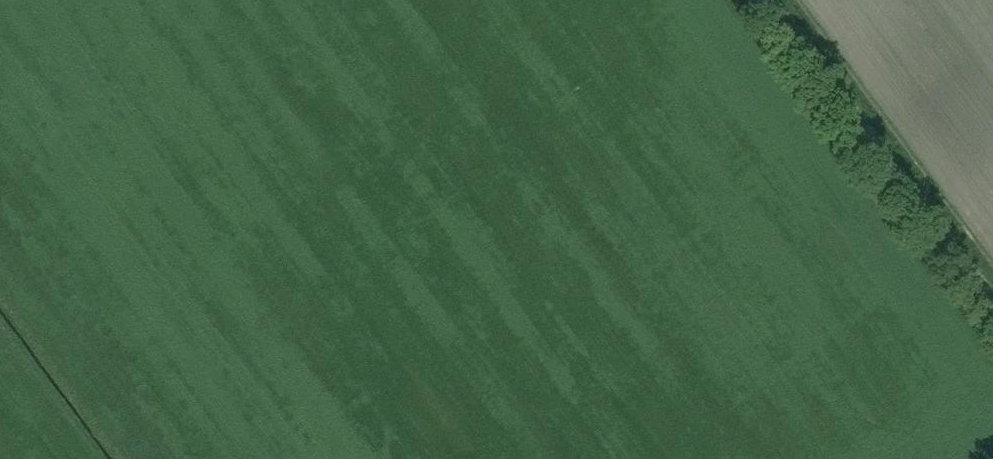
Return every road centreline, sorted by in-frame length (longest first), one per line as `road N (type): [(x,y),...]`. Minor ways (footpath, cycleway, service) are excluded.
road 1 (unclassified): [(992,331),(751,0)]

